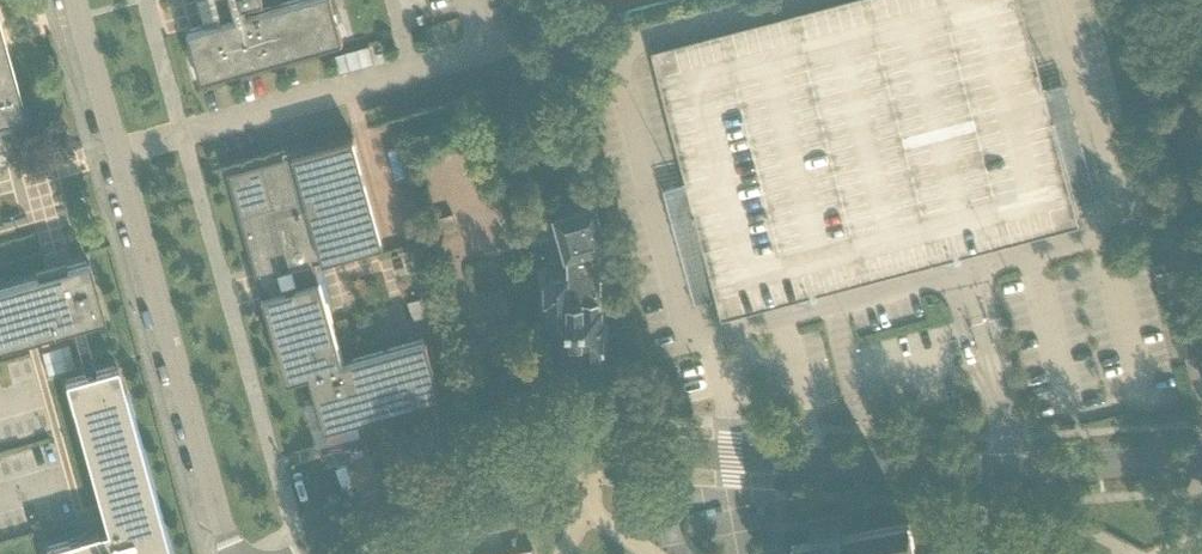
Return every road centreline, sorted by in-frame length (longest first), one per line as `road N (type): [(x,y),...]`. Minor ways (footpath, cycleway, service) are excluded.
road 1 (residential): [(299,553),(449,471),(540,447),(973,469),(1201,458)]
road 2 (unclassified): [(234,553),(76,0)]

